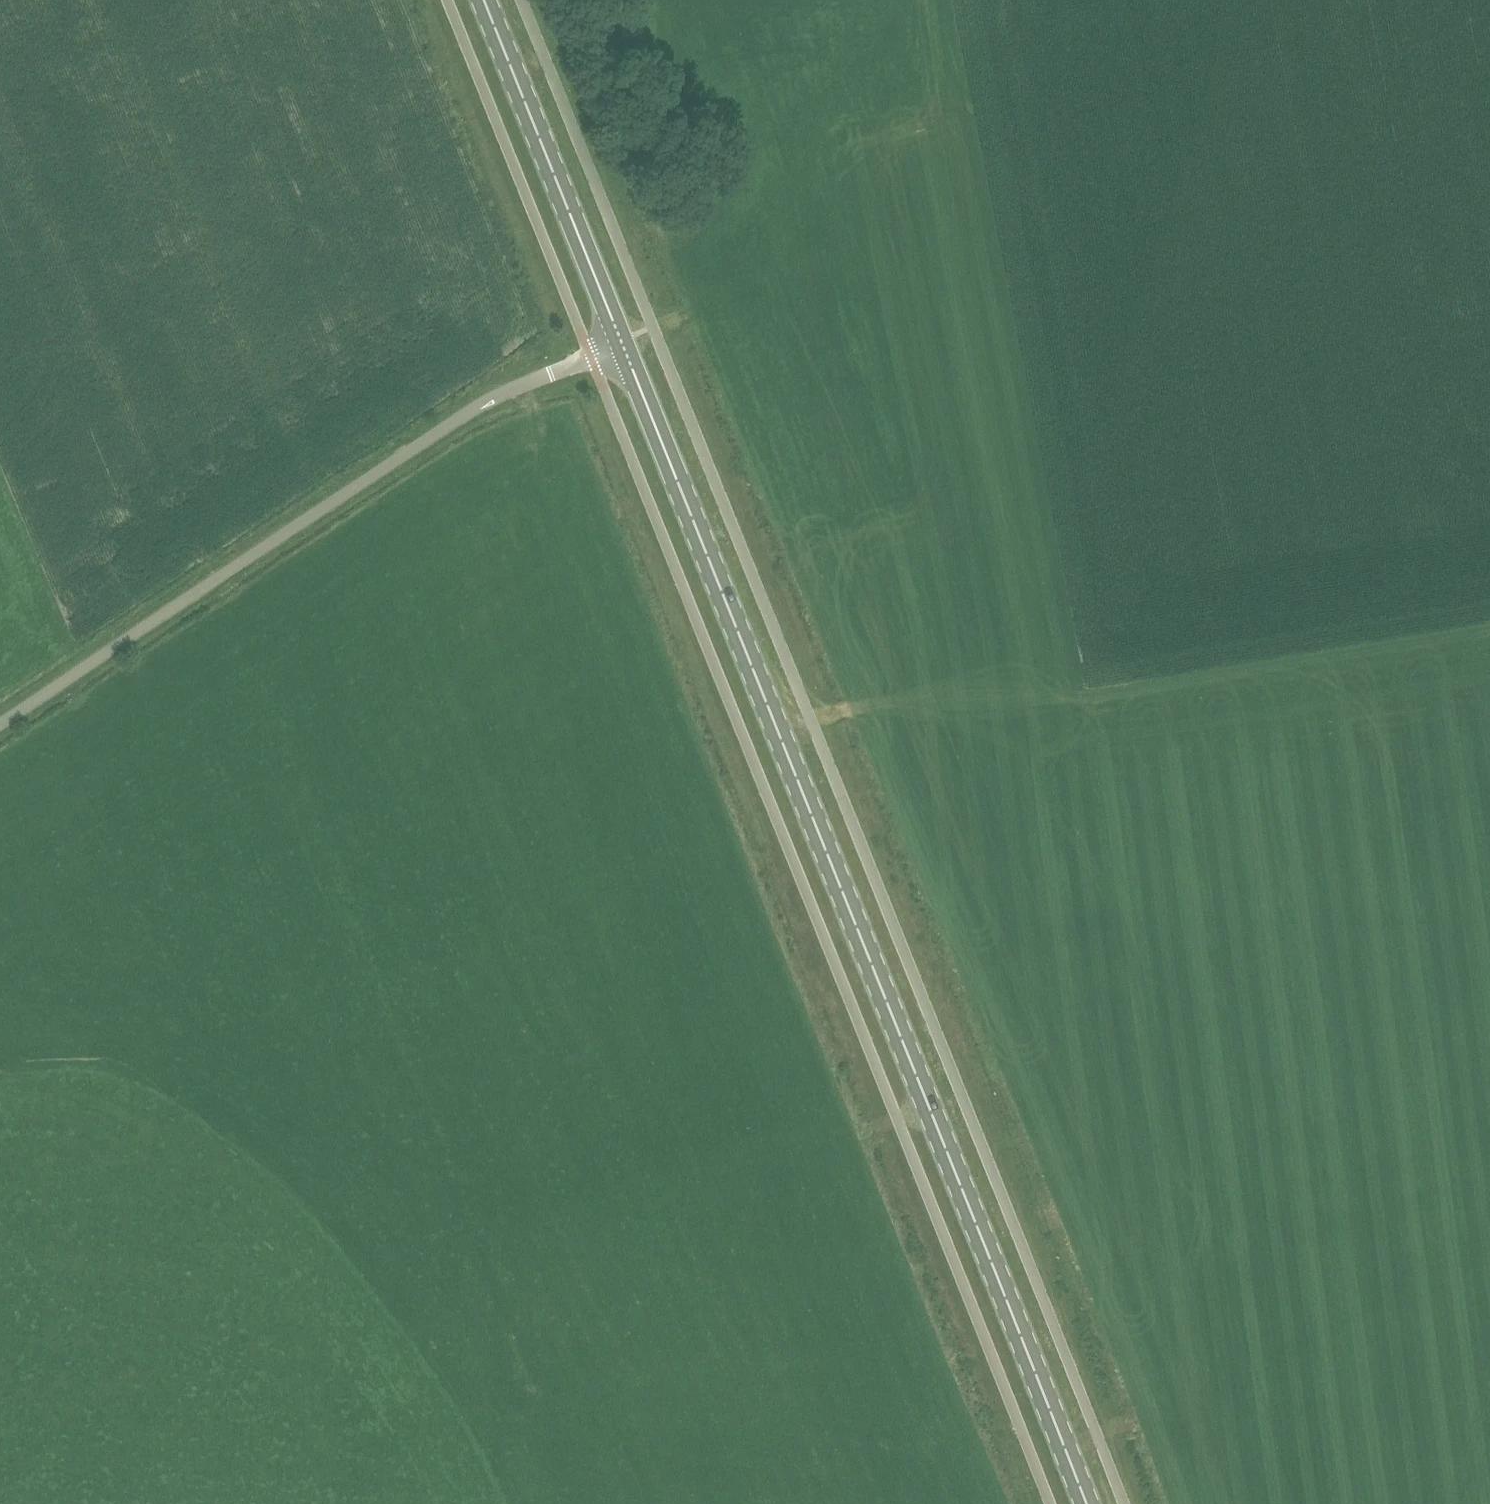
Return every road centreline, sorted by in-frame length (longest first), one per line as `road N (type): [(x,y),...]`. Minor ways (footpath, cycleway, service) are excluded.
road 1 (secondary): [(1090,1503),(624,345)]
road 2 (unclassified): [(0,720),(485,408),(624,345)]
road 3 (secondary): [(624,345),(486,0)]

